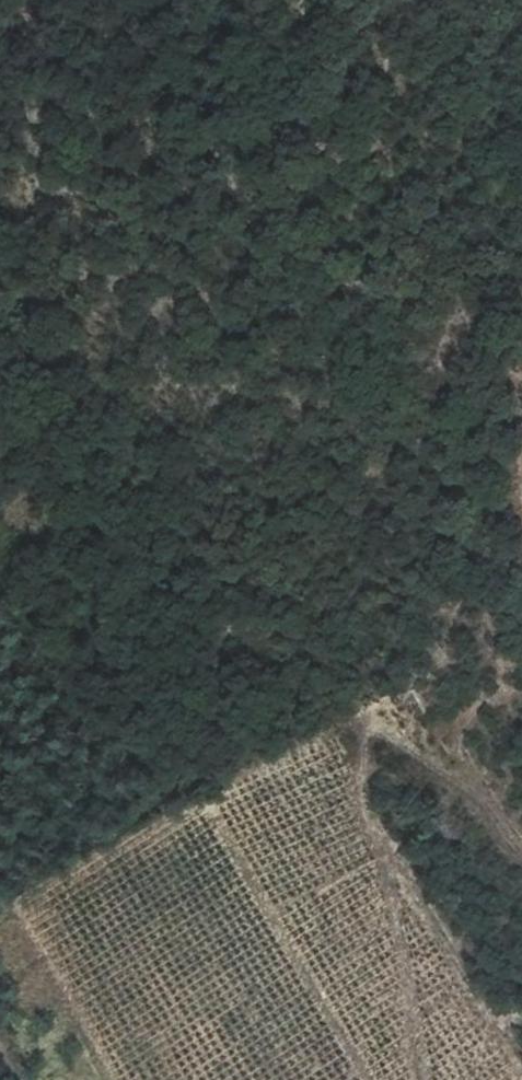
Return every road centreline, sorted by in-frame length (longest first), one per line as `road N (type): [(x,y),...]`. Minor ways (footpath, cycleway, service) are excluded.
road 1 (track): [(392,875),(362,796),(367,735),(378,730),(462,787),(521,856)]

